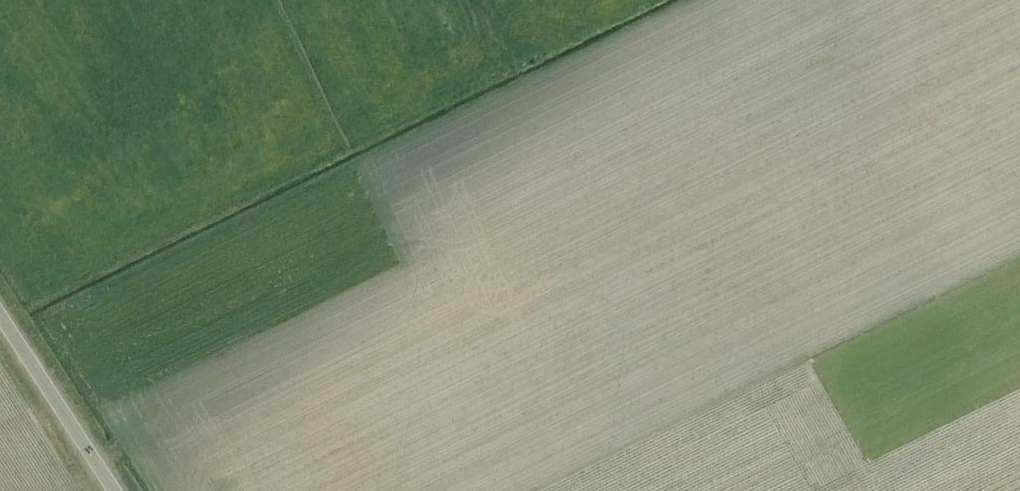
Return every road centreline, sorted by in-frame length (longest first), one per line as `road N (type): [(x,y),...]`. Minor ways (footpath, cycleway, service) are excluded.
road 1 (unclassified): [(117,490),(0,311)]

